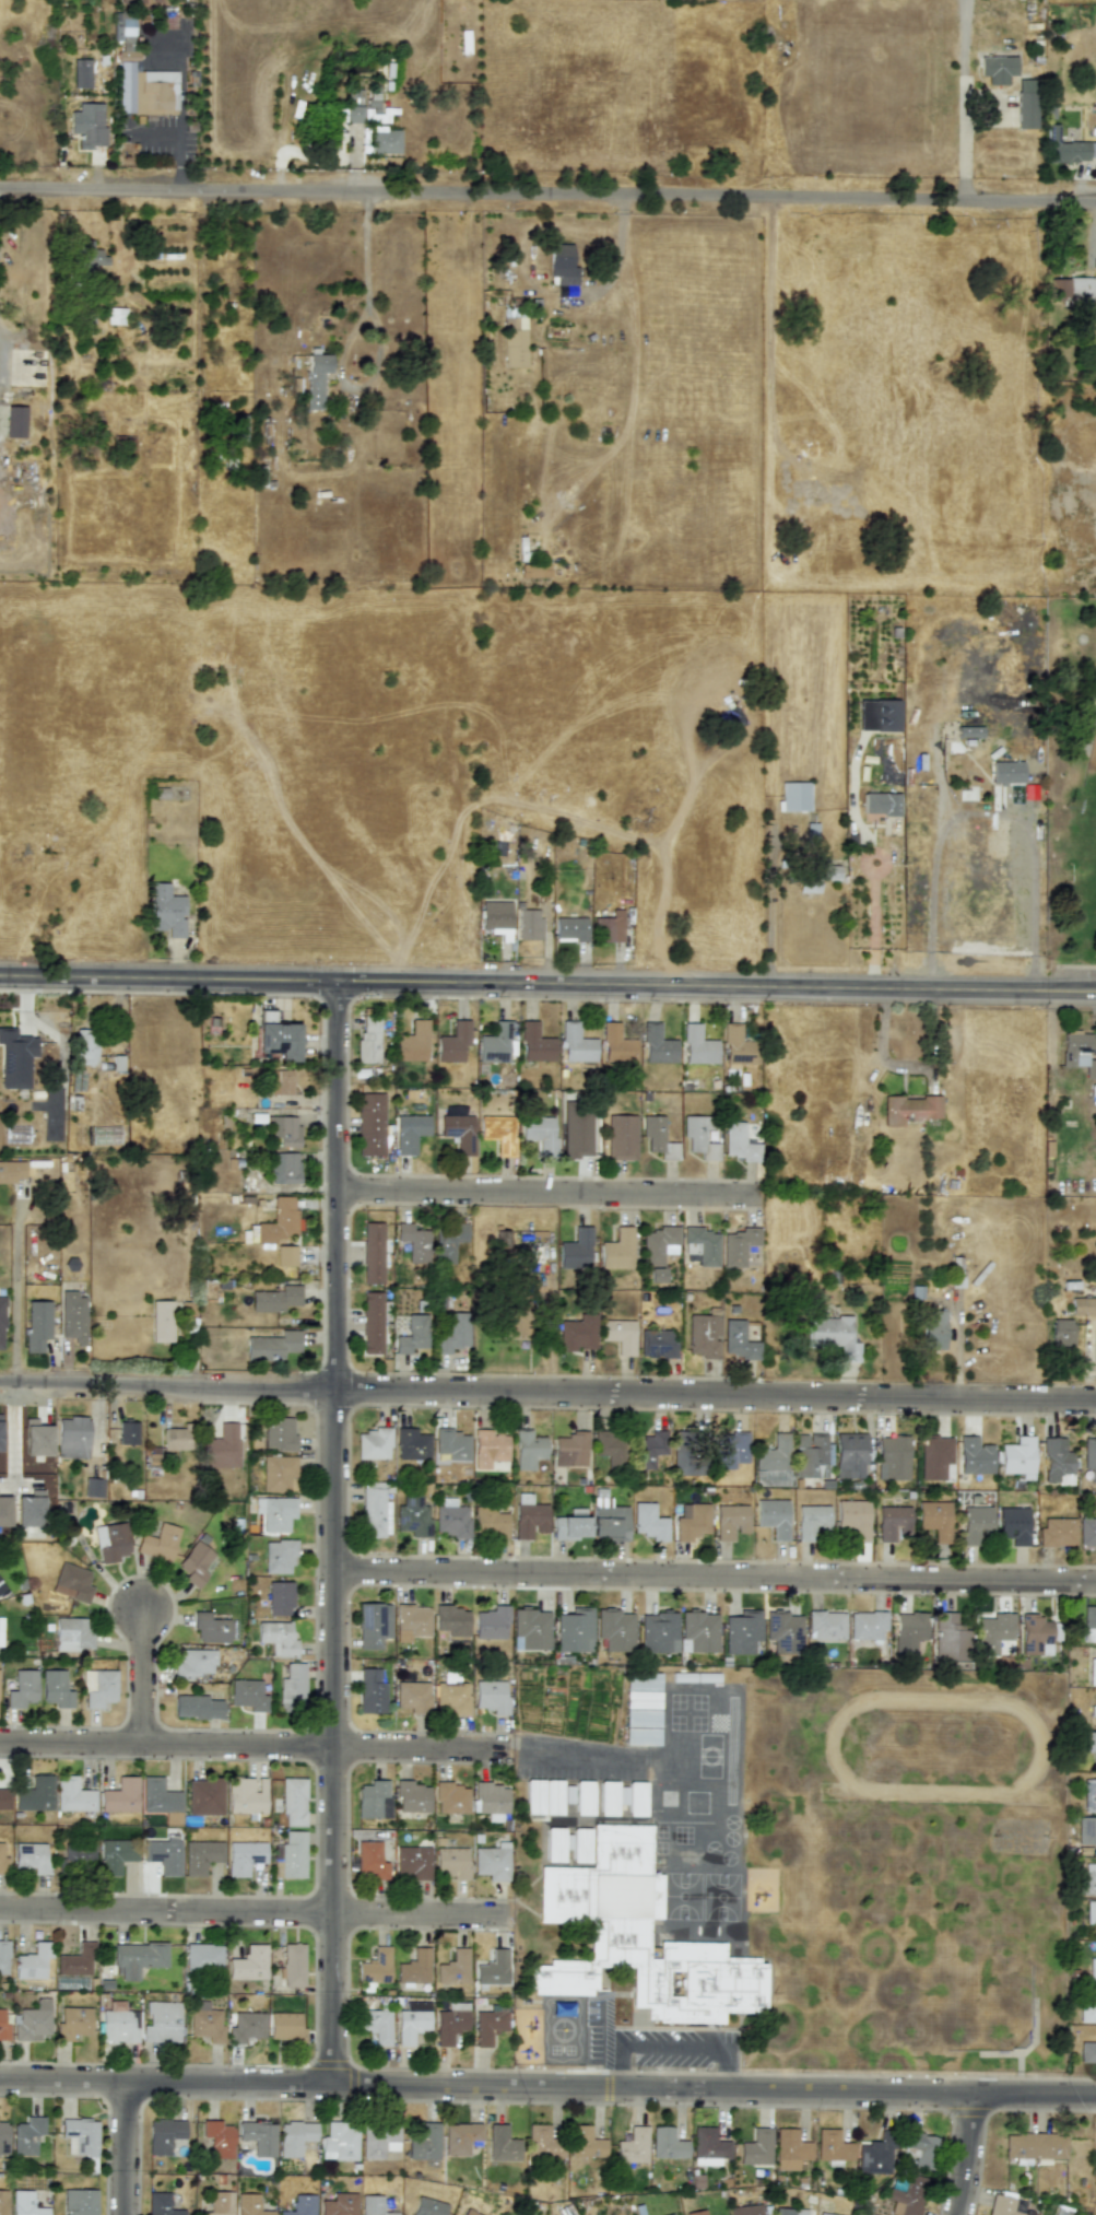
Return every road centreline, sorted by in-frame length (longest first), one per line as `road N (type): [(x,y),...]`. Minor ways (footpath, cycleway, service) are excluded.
road 1 (residential): [(334,2083),(332,977)]
road 2 (residential): [(0,1384),(1095,1400)]
road 3 (residential): [(1095,2093),(0,2078)]
road 4 (residential): [(0,186),(1095,201)]
road 5 (secondary): [(0,975),(1095,988)]
road 6 (residential): [(333,1570),(1095,1581)]
road 7 (residential): [(0,1741),(516,1747)]
road 8 (residential): [(0,1908),(515,1915)]
road 9 (residential): [(333,1189),(764,1196)]
road 10 (residential): [(123,2214),(125,2079)]
road 11 (residential): [(142,1743),(141,1609)]
road 12 (residential): [(958,2214),(967,2090)]

